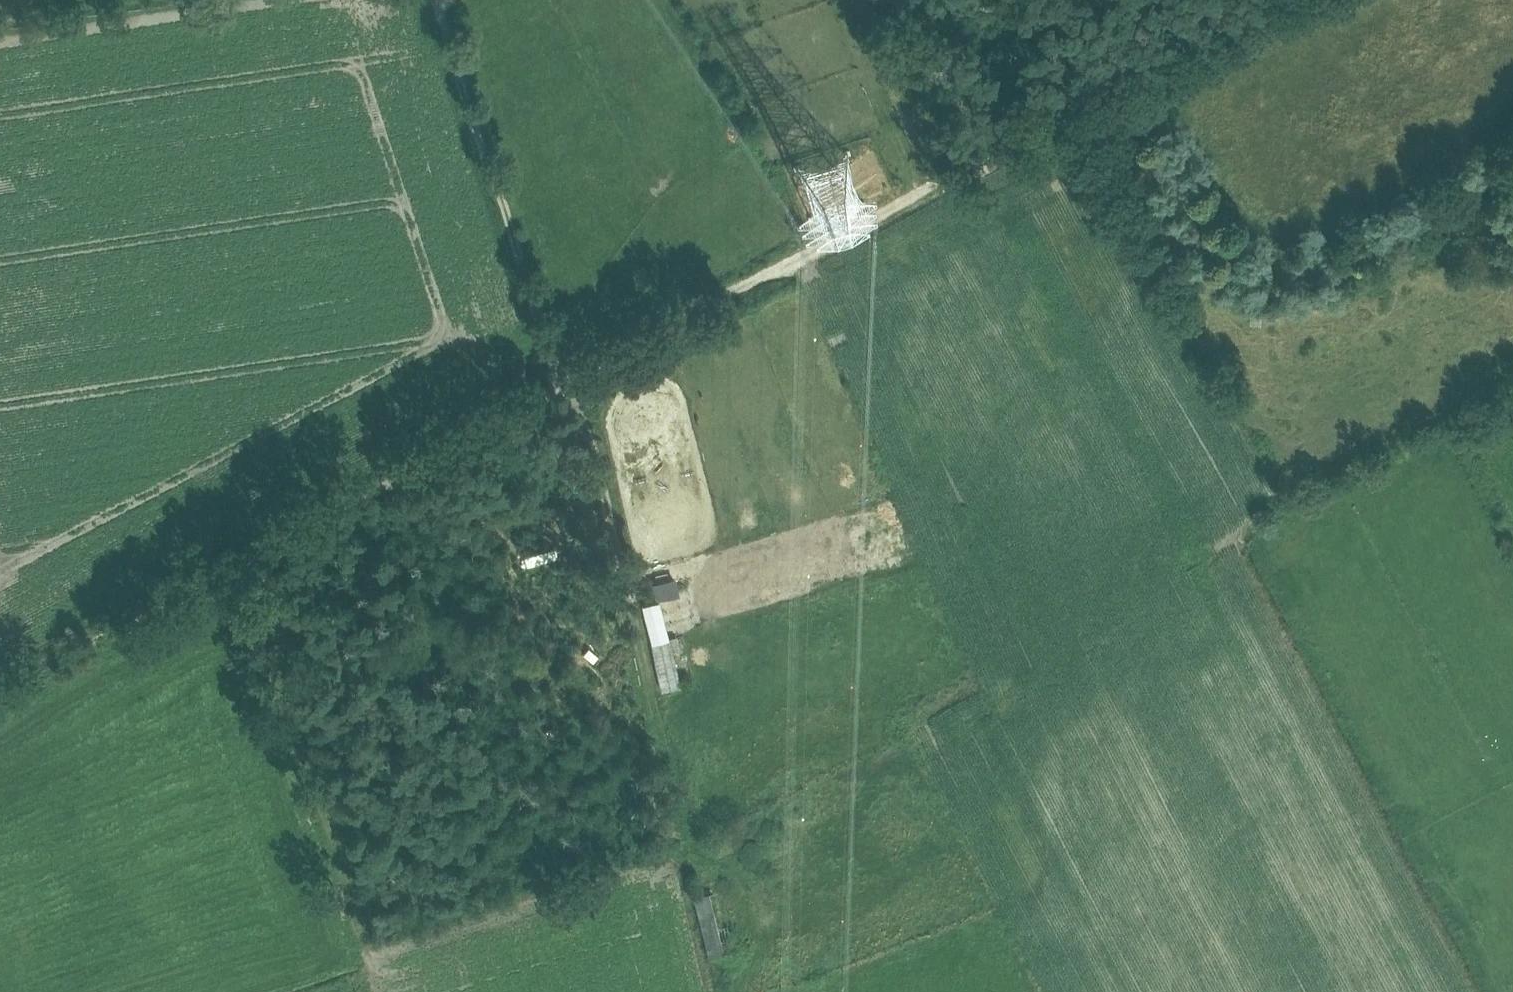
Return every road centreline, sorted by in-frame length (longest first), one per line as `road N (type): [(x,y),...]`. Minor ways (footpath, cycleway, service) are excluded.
road 1 (track): [(571,399),(1291,0)]
road 2 (track): [(0,695),(571,399)]

